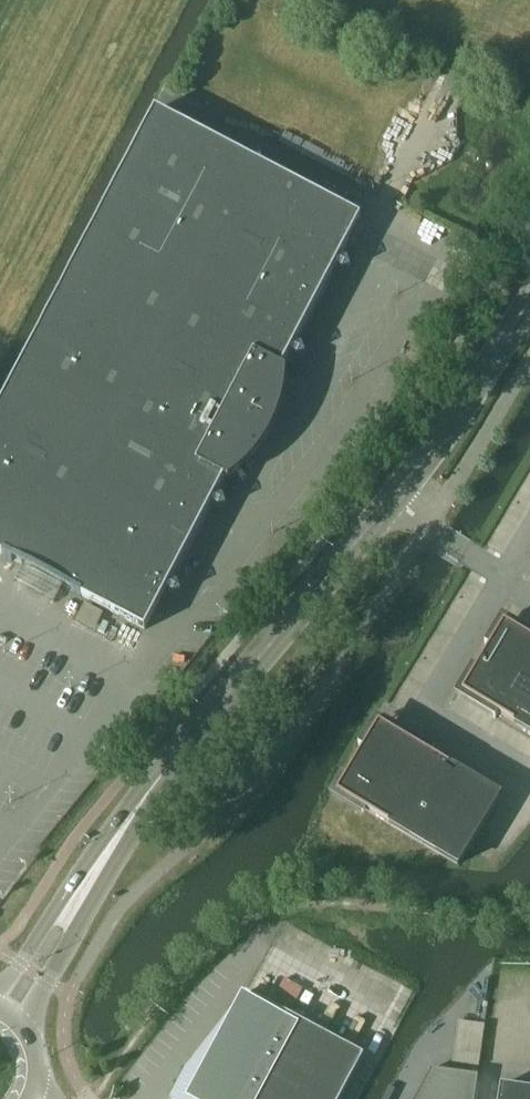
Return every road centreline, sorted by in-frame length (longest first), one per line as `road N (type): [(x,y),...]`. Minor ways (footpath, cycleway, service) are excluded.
road 1 (primary): [(145,797),(394,500)]
road 2 (unclassified): [(529,775),(422,711),(506,578)]
road 3 (primary): [(24,1027),(145,797)]
road 4 (primary): [(394,500),(529,298)]
road 5 (primary): [(145,797),(97,844),(0,987)]
road 6 (unclassified): [(429,517),(529,360)]

